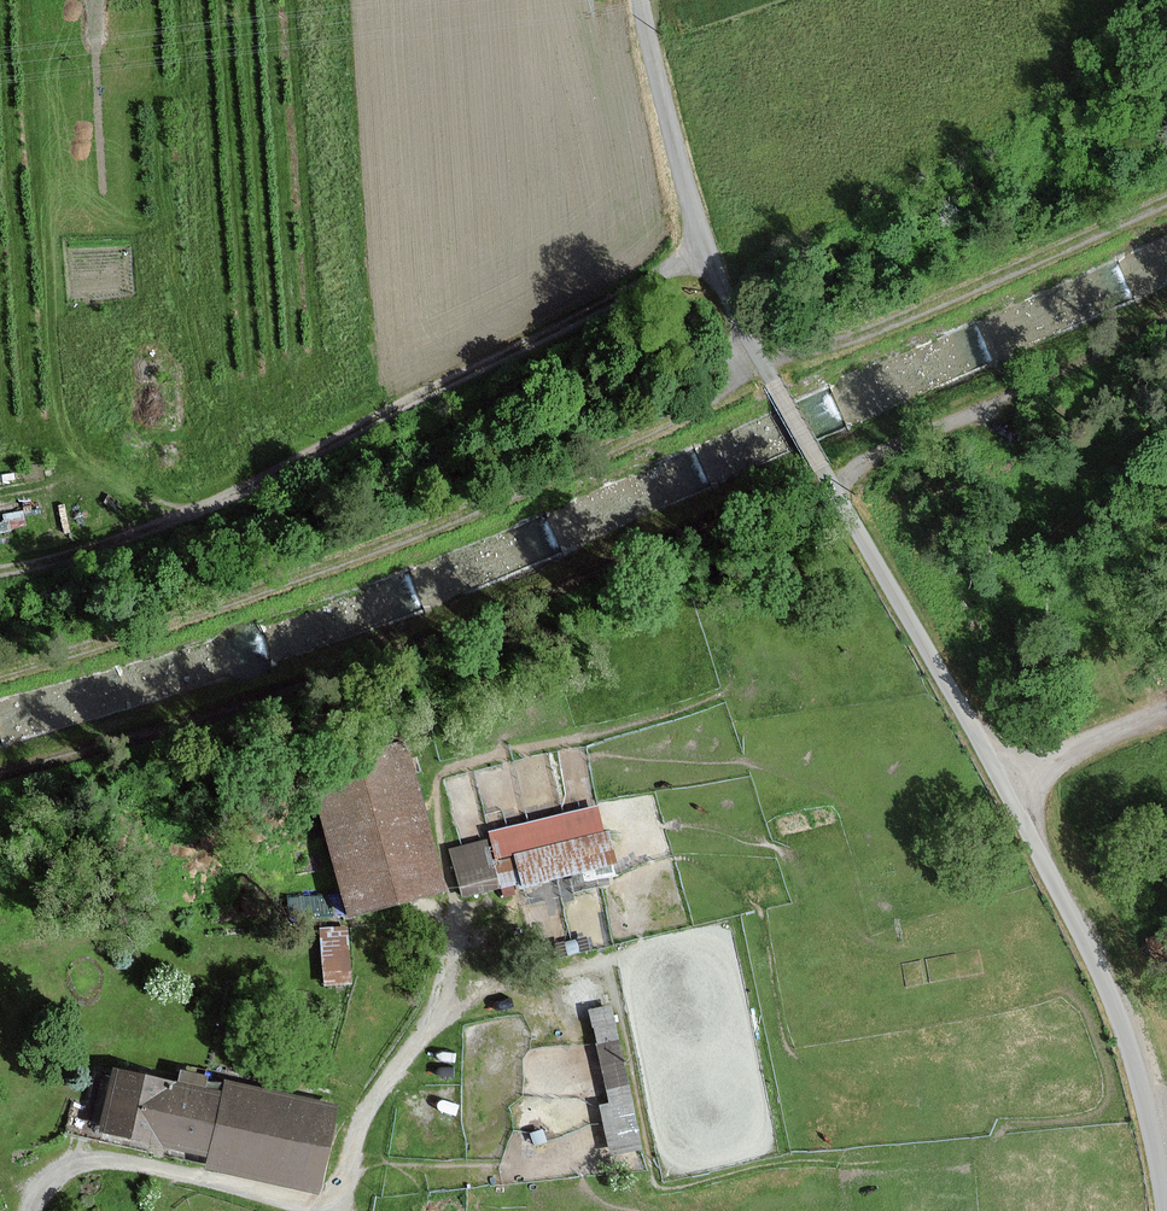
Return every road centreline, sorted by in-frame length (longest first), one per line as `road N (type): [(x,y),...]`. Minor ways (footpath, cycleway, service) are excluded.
road 1 (unclassified): [(1166,1210),(1126,1035),(1084,940),(705,250),(639,0)]
road 2 (track): [(817,464),(380,657),(0,774)]
road 3 (track): [(765,368),(601,452),(280,586),(0,677)]
road 4 (track): [(0,570),(112,542),(218,501),(705,250)]
road 5 (track): [(765,368),(910,315),(1166,202)]
road 6 (track): [(1166,326),(829,484)]
road 7 (track): [(1005,786),(1166,714)]

